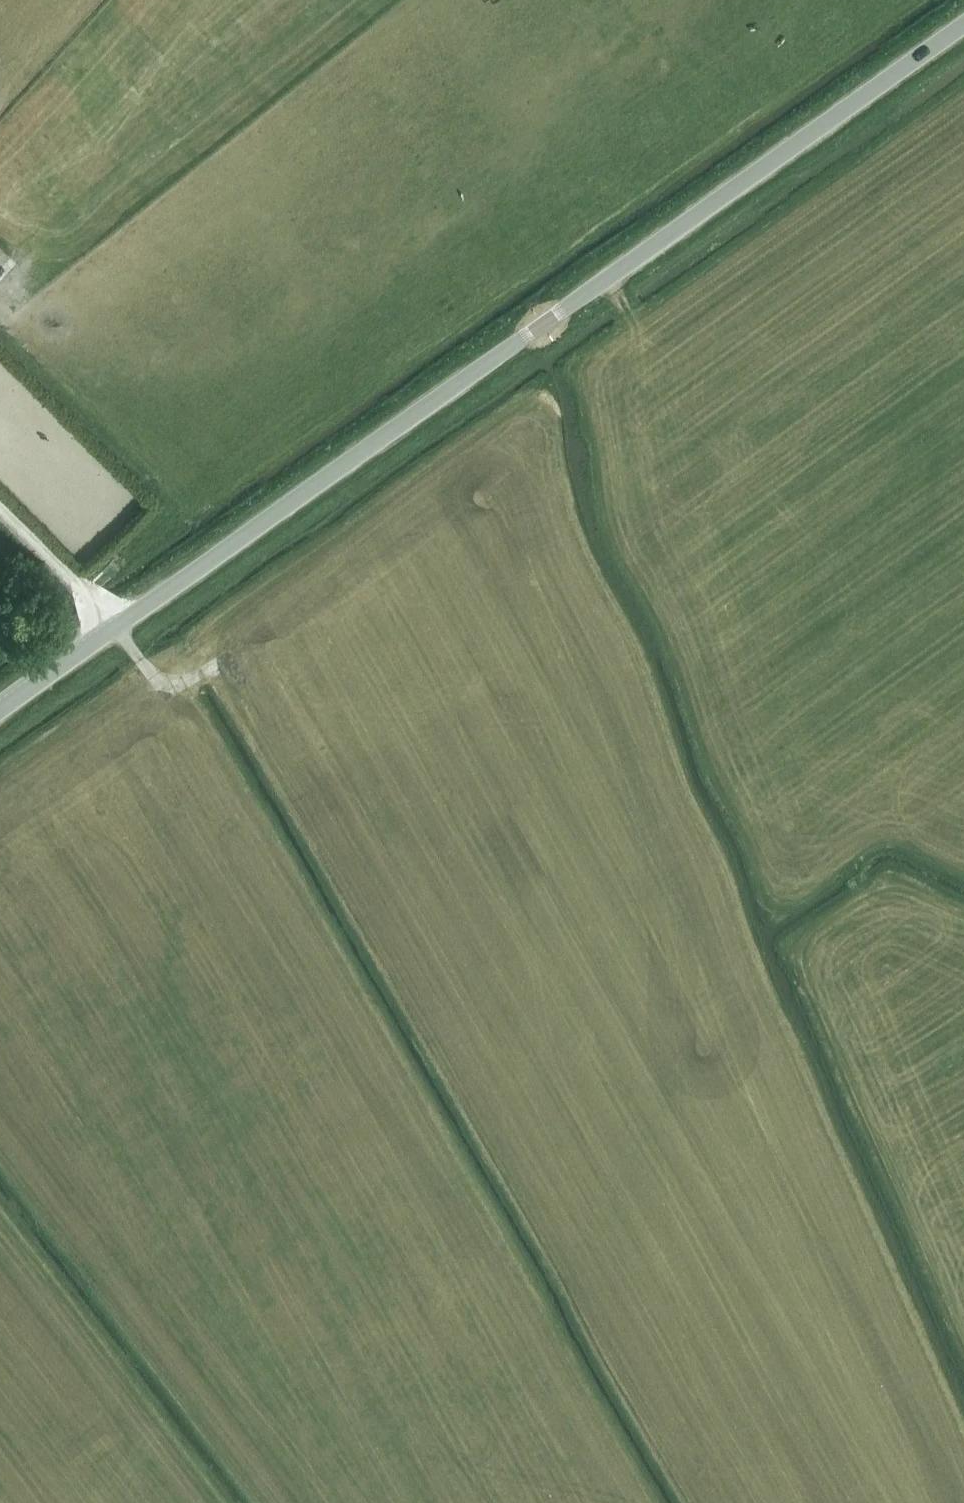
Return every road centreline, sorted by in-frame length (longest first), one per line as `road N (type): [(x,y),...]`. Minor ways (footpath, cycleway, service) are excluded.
road 1 (tertiary): [(0,707),(963,23)]

